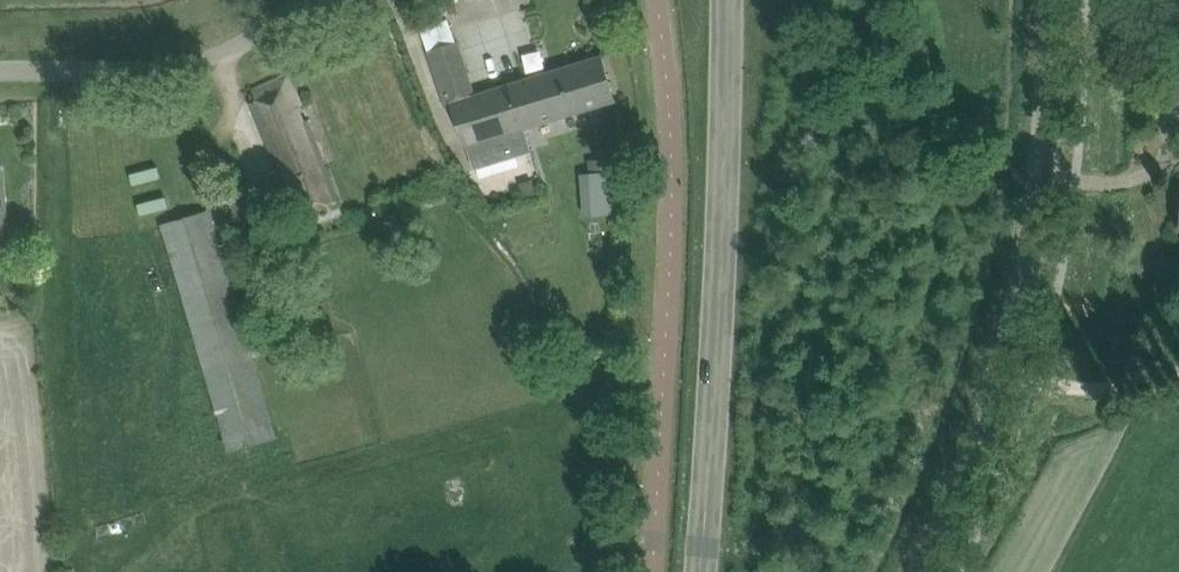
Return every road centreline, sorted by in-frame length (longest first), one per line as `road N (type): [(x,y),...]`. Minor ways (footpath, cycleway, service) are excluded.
road 1 (unclassified): [(912,571),(996,371),(1033,249),(1048,0)]
road 2 (unclassified): [(651,571),(671,220),(657,0)]
road 3 (secondary): [(724,0),(698,571)]
road 4 (unclassified): [(0,69),(161,69),(254,42),(324,0)]

